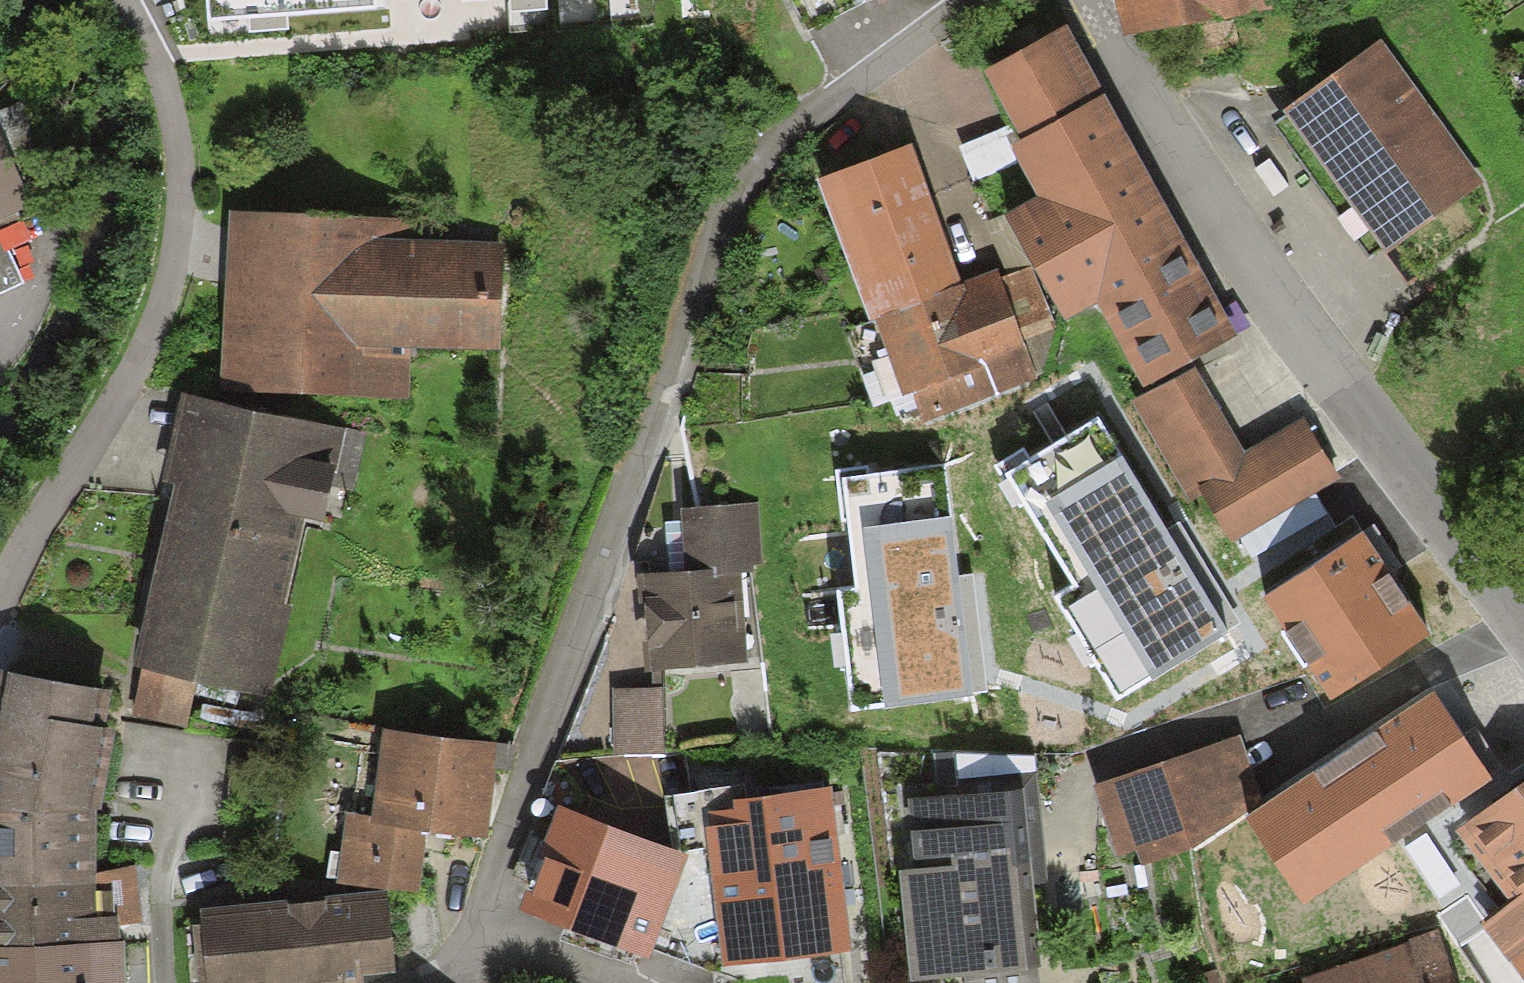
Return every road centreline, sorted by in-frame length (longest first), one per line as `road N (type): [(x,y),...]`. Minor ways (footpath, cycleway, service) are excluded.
road 1 (residential): [(974,0),(790,131),(740,191),(538,726),(492,871),(468,980)]
road 2 (residential): [(1094,0),(1227,238),(1523,618)]

